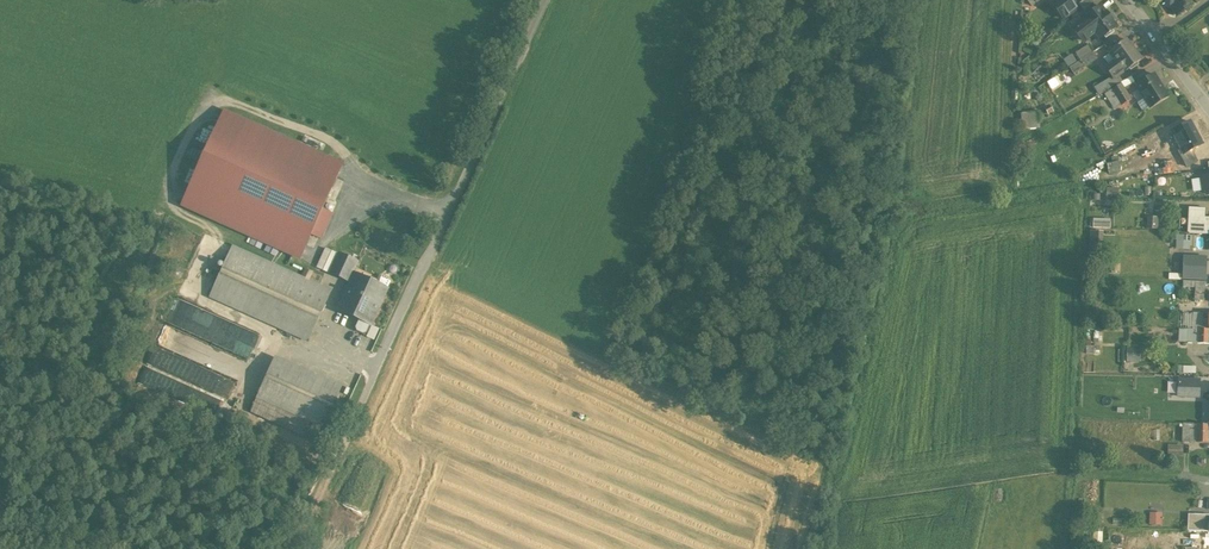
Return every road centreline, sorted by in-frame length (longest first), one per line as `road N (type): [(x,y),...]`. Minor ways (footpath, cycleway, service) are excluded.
road 1 (residential): [(1208,108),(1129,0)]

